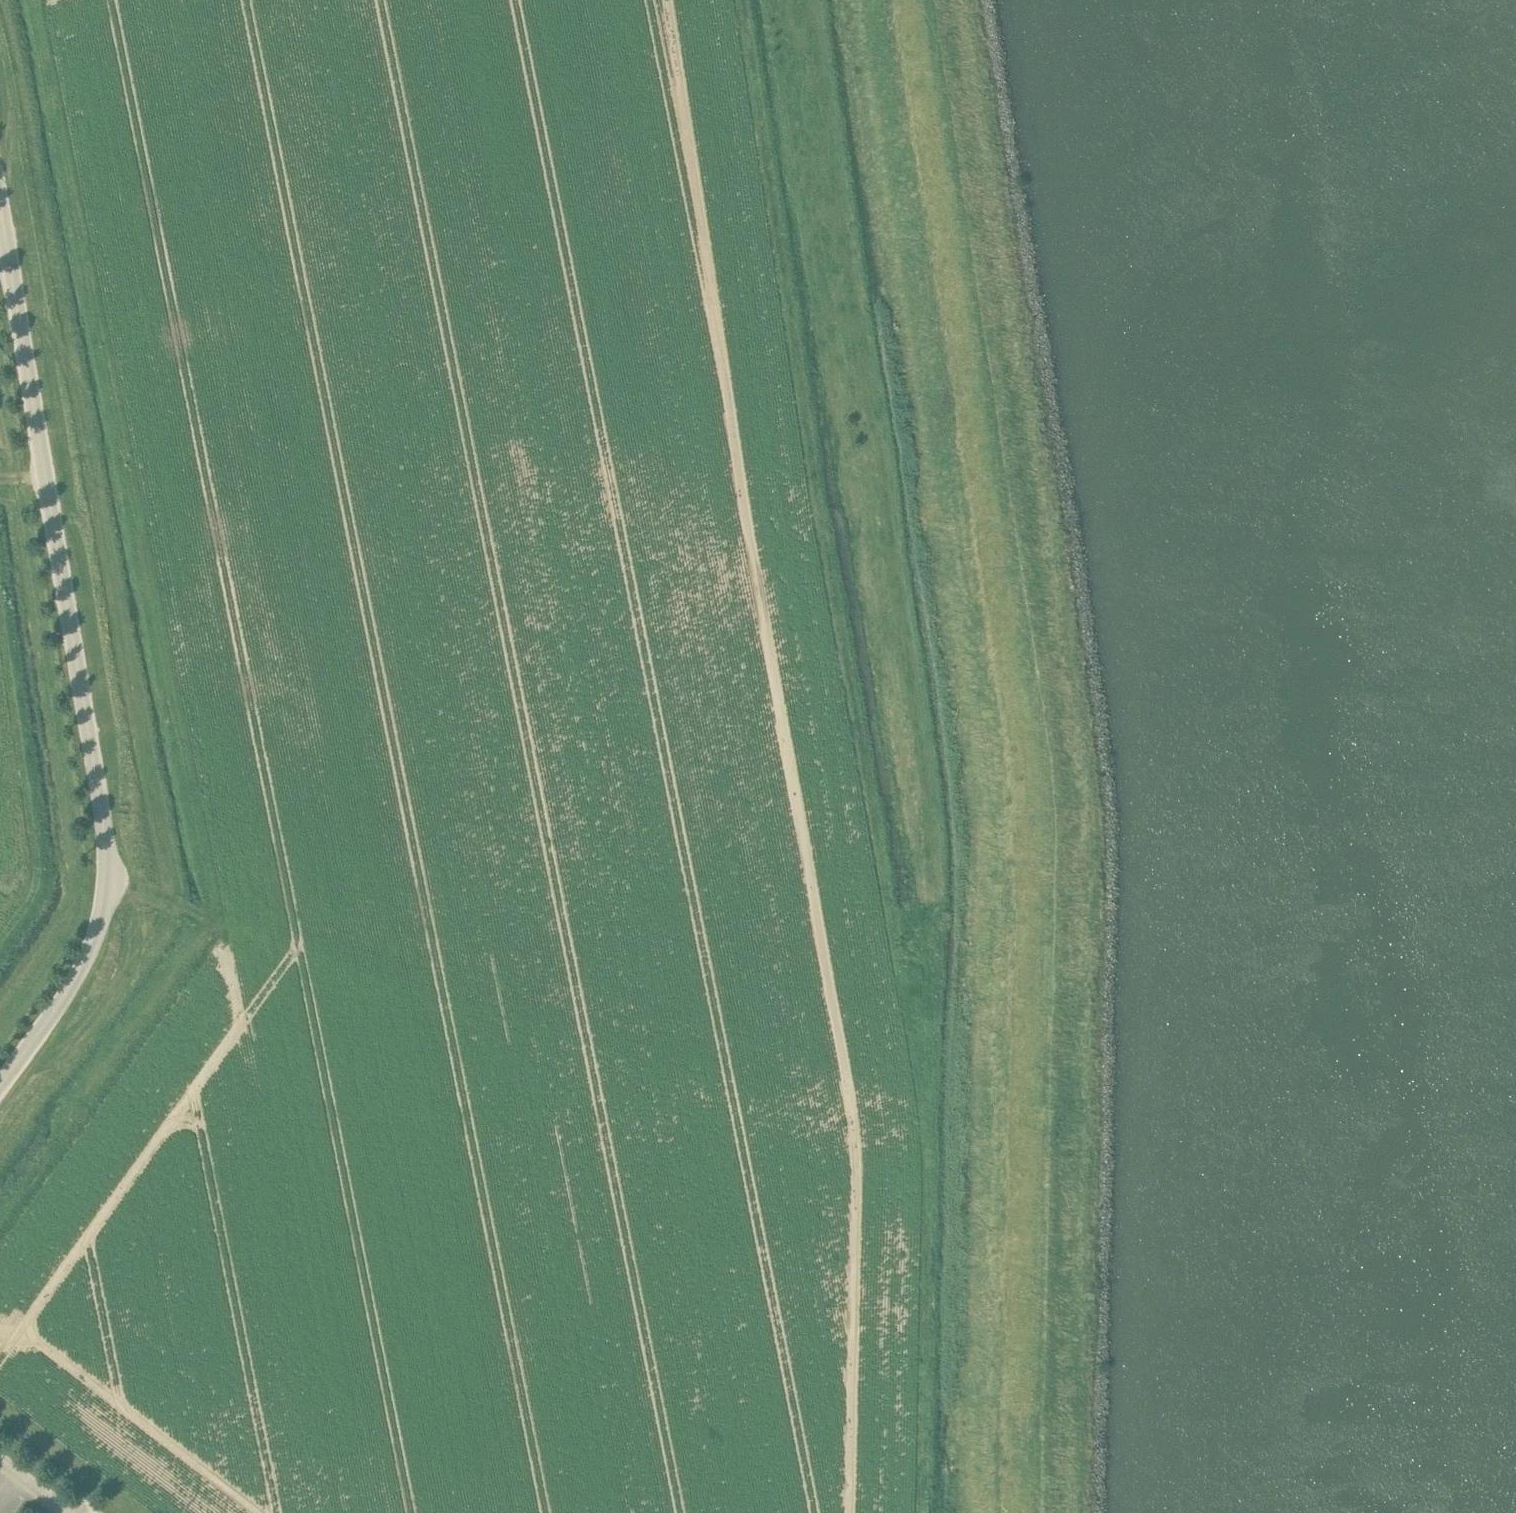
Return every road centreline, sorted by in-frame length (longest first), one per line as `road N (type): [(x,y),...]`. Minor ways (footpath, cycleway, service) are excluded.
road 1 (track): [(918,0),(1027,890),(1007,1512)]
road 2 (unclassified): [(0,1081),(97,934),(107,869),(0,216)]

